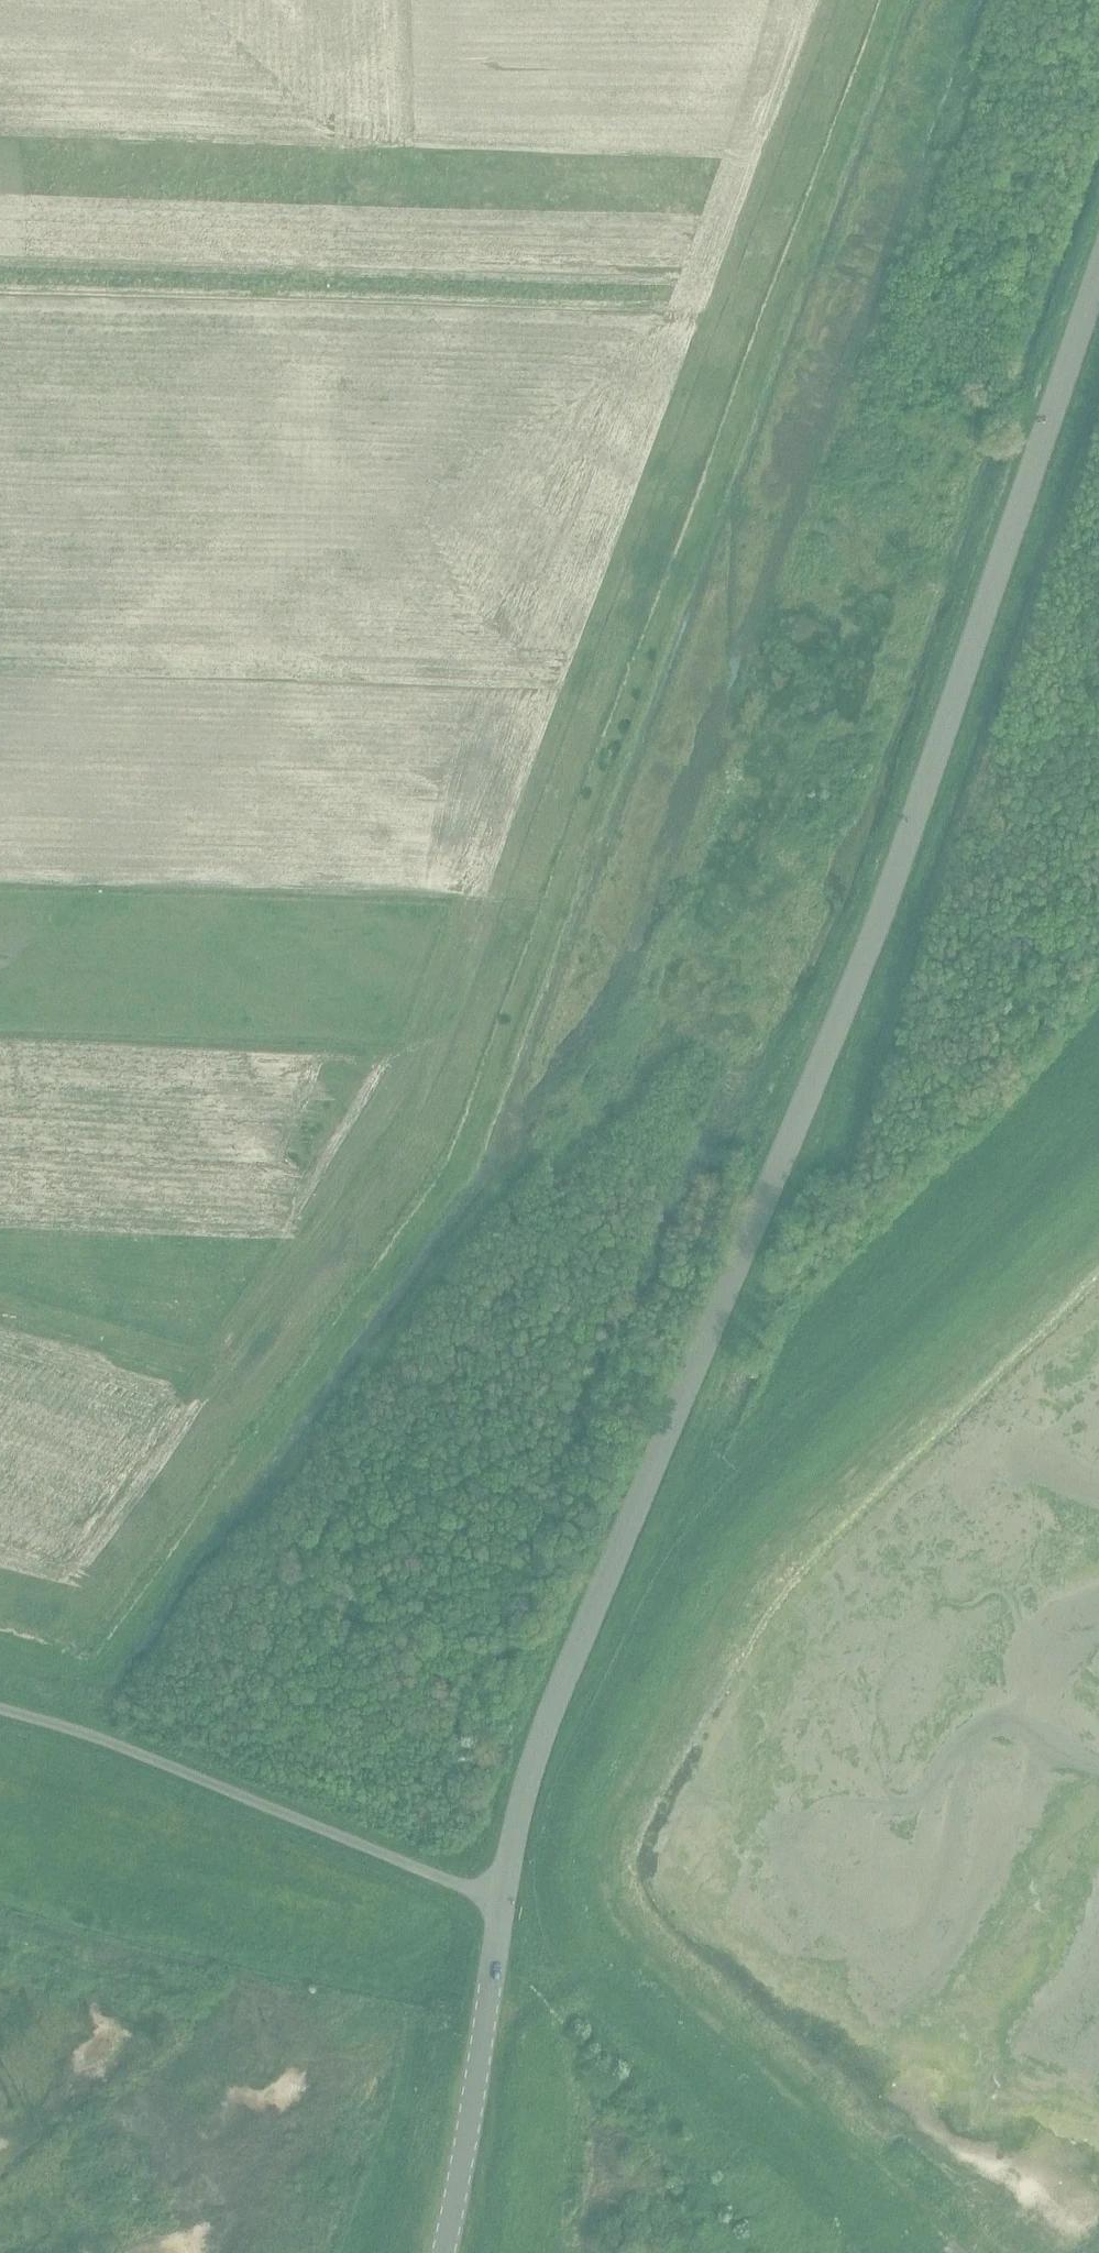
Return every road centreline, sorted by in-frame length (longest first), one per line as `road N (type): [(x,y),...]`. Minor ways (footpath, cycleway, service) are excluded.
road 1 (unclassified): [(503,1899),(545,1728),(890,892),(1098,269)]
road 2 (track): [(1098,1162),(777,1478),(711,1557),(588,1774),(571,1848),(572,1902),(604,1963),(914,2252)]
road 3 (unclassified): [(503,1899),(425,1888),(392,1867),(0,1720)]
road 4 (unclassified): [(443,2252),(503,1899)]

